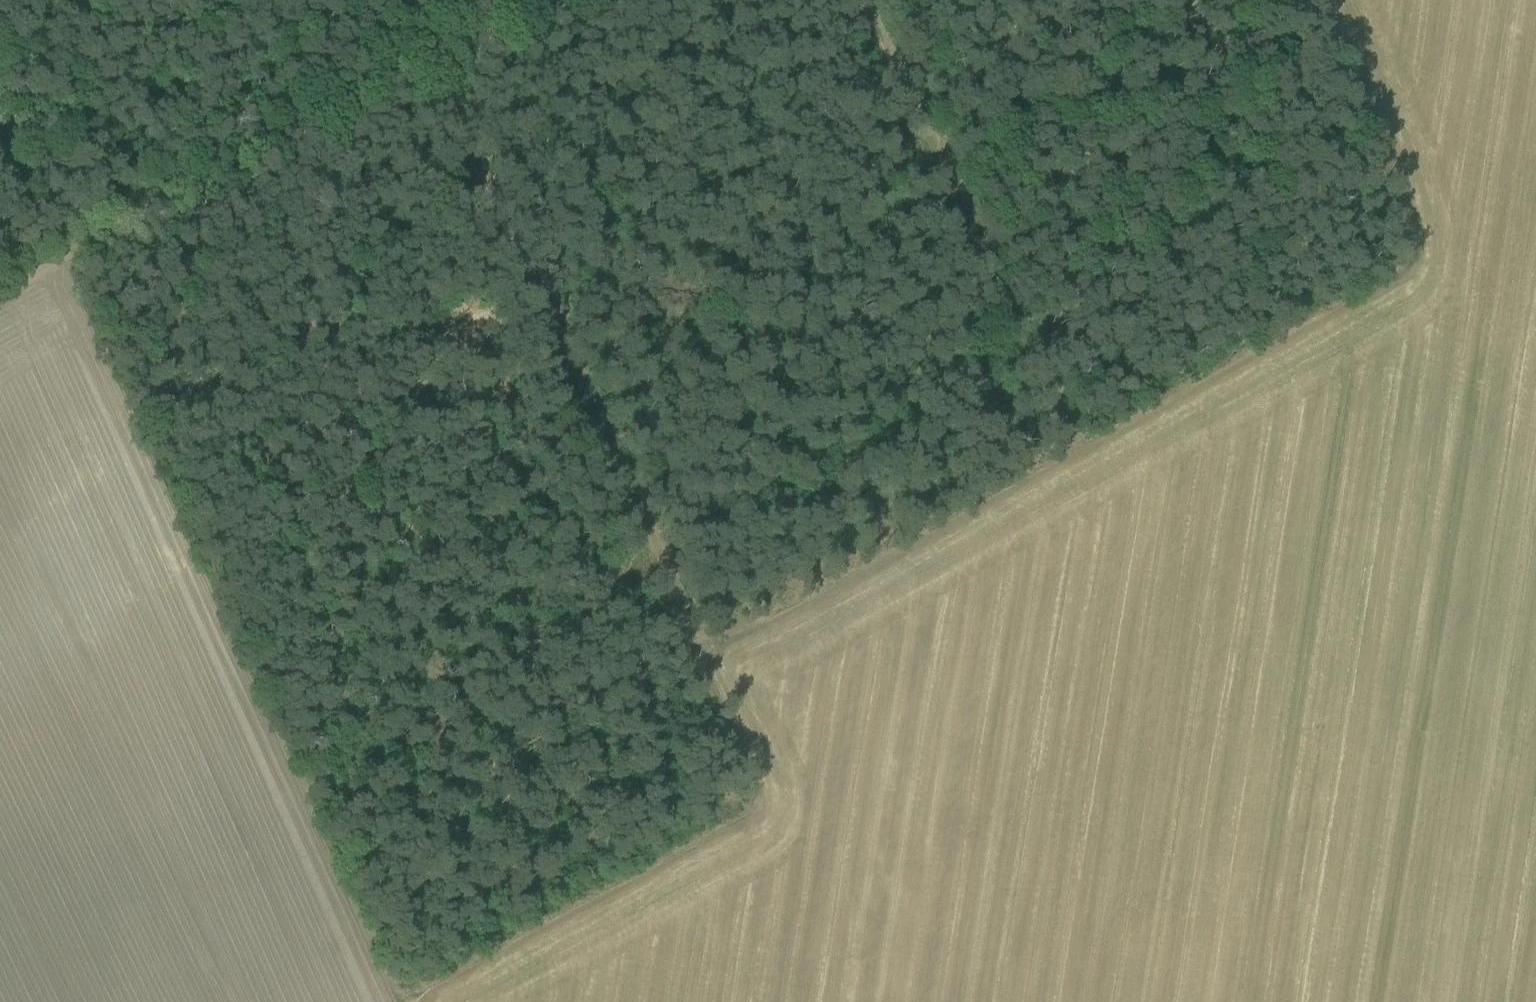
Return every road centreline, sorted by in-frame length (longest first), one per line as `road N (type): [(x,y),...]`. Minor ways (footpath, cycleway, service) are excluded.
road 1 (track): [(0,293),(545,0)]

